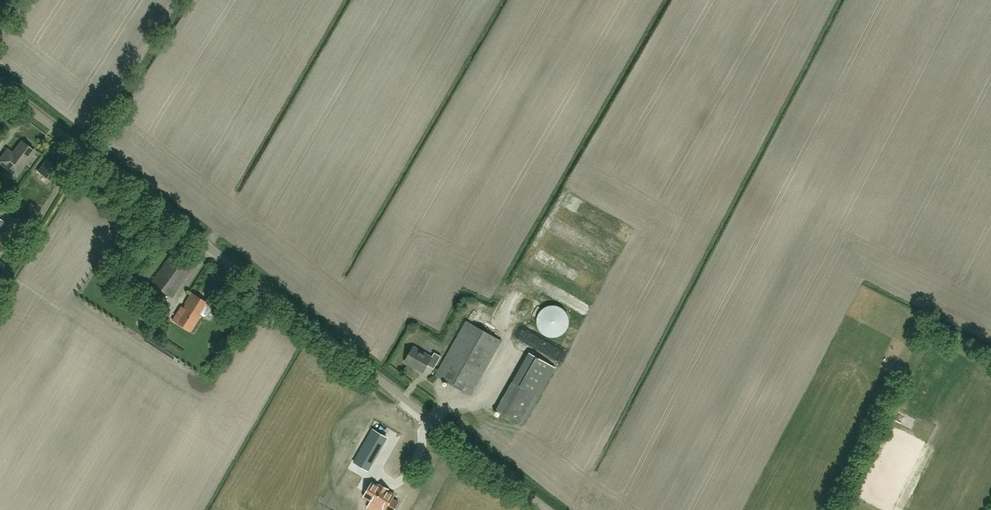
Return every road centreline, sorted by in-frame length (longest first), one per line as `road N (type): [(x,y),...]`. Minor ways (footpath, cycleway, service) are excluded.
road 1 (unclassified): [(544,509),(0,89)]

